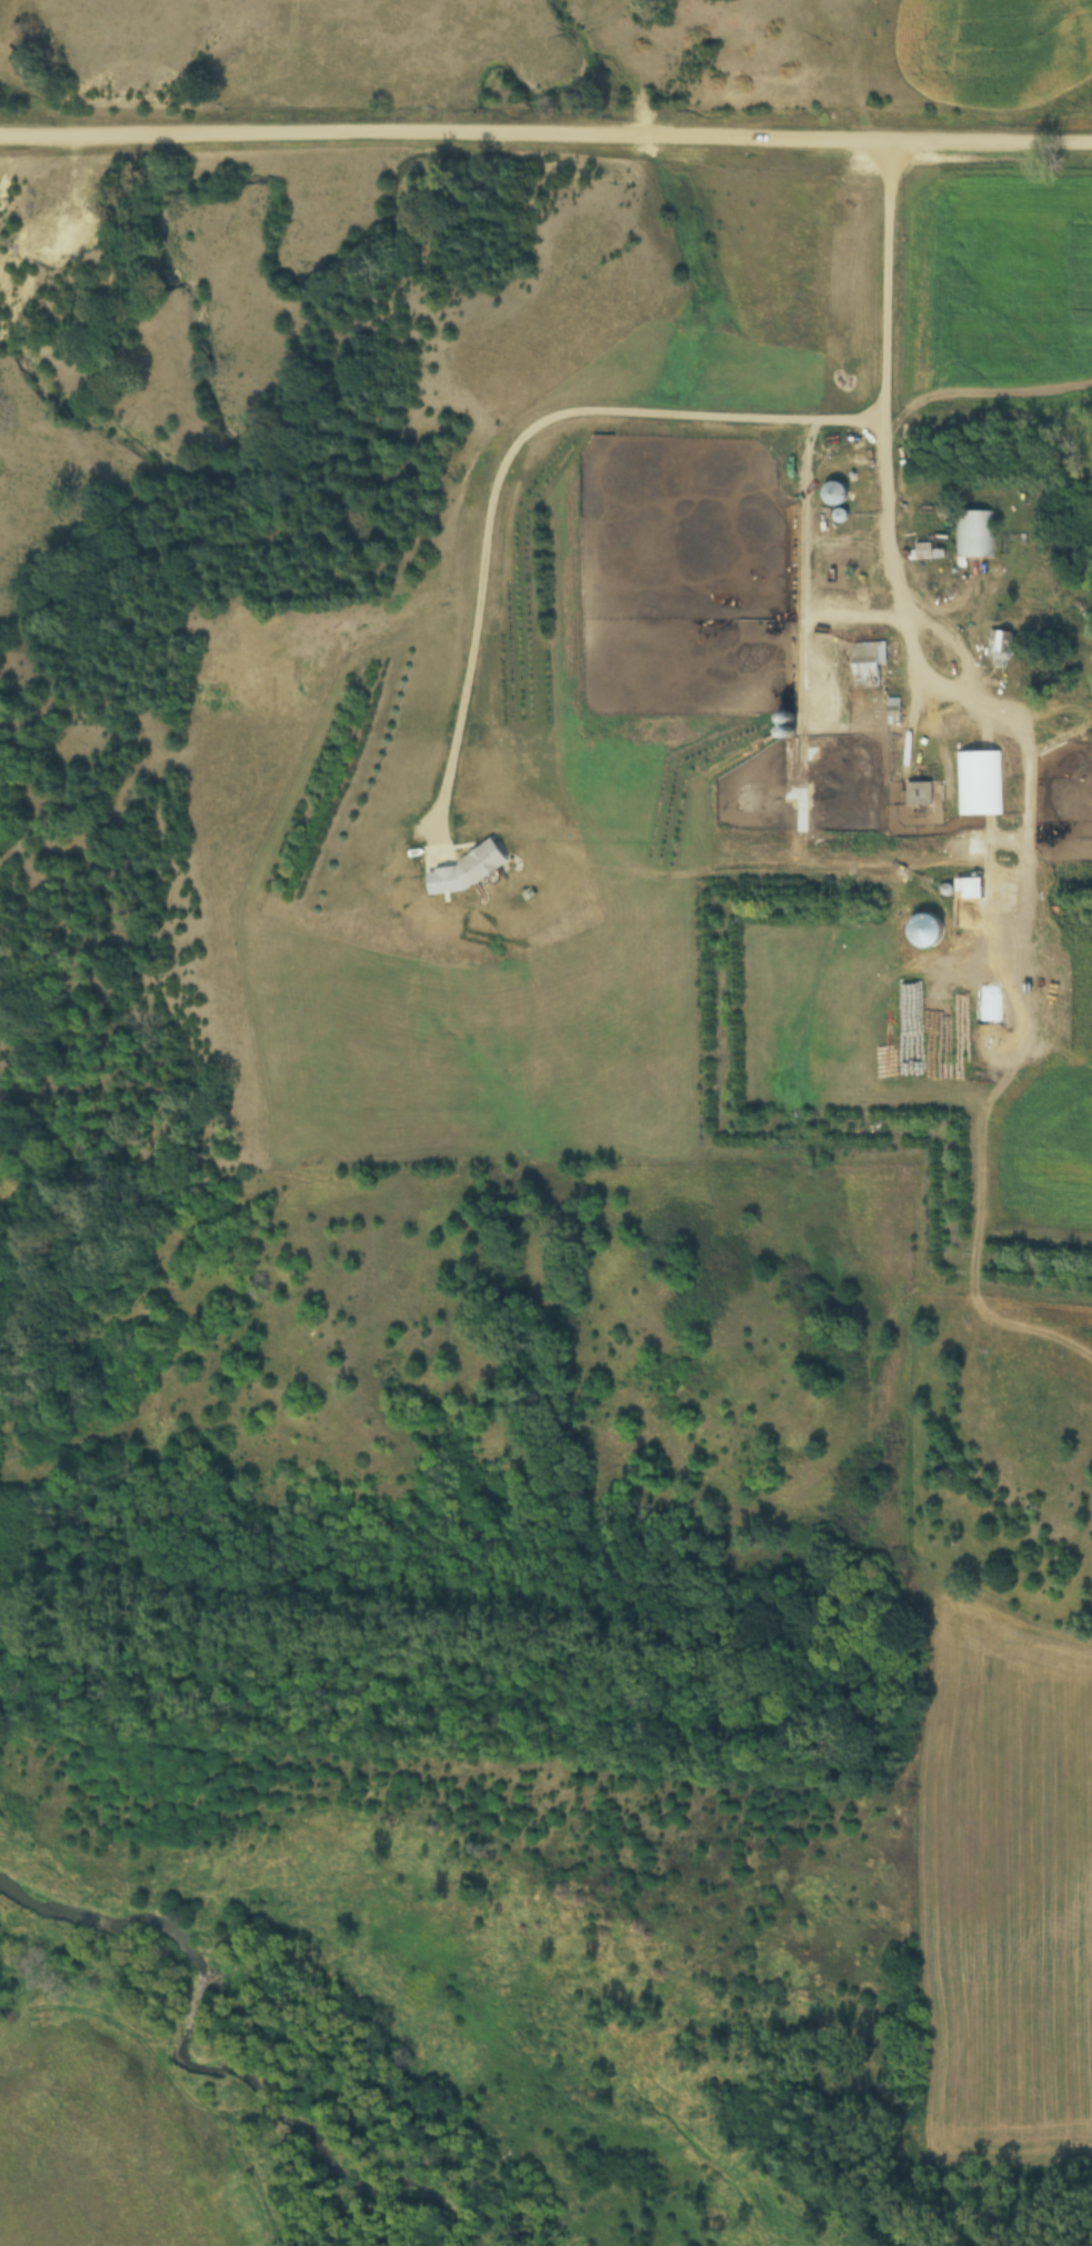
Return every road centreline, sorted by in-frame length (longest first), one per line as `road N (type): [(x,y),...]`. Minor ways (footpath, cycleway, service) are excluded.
road 1 (residential): [(0,130),(495,124),(1091,131)]

